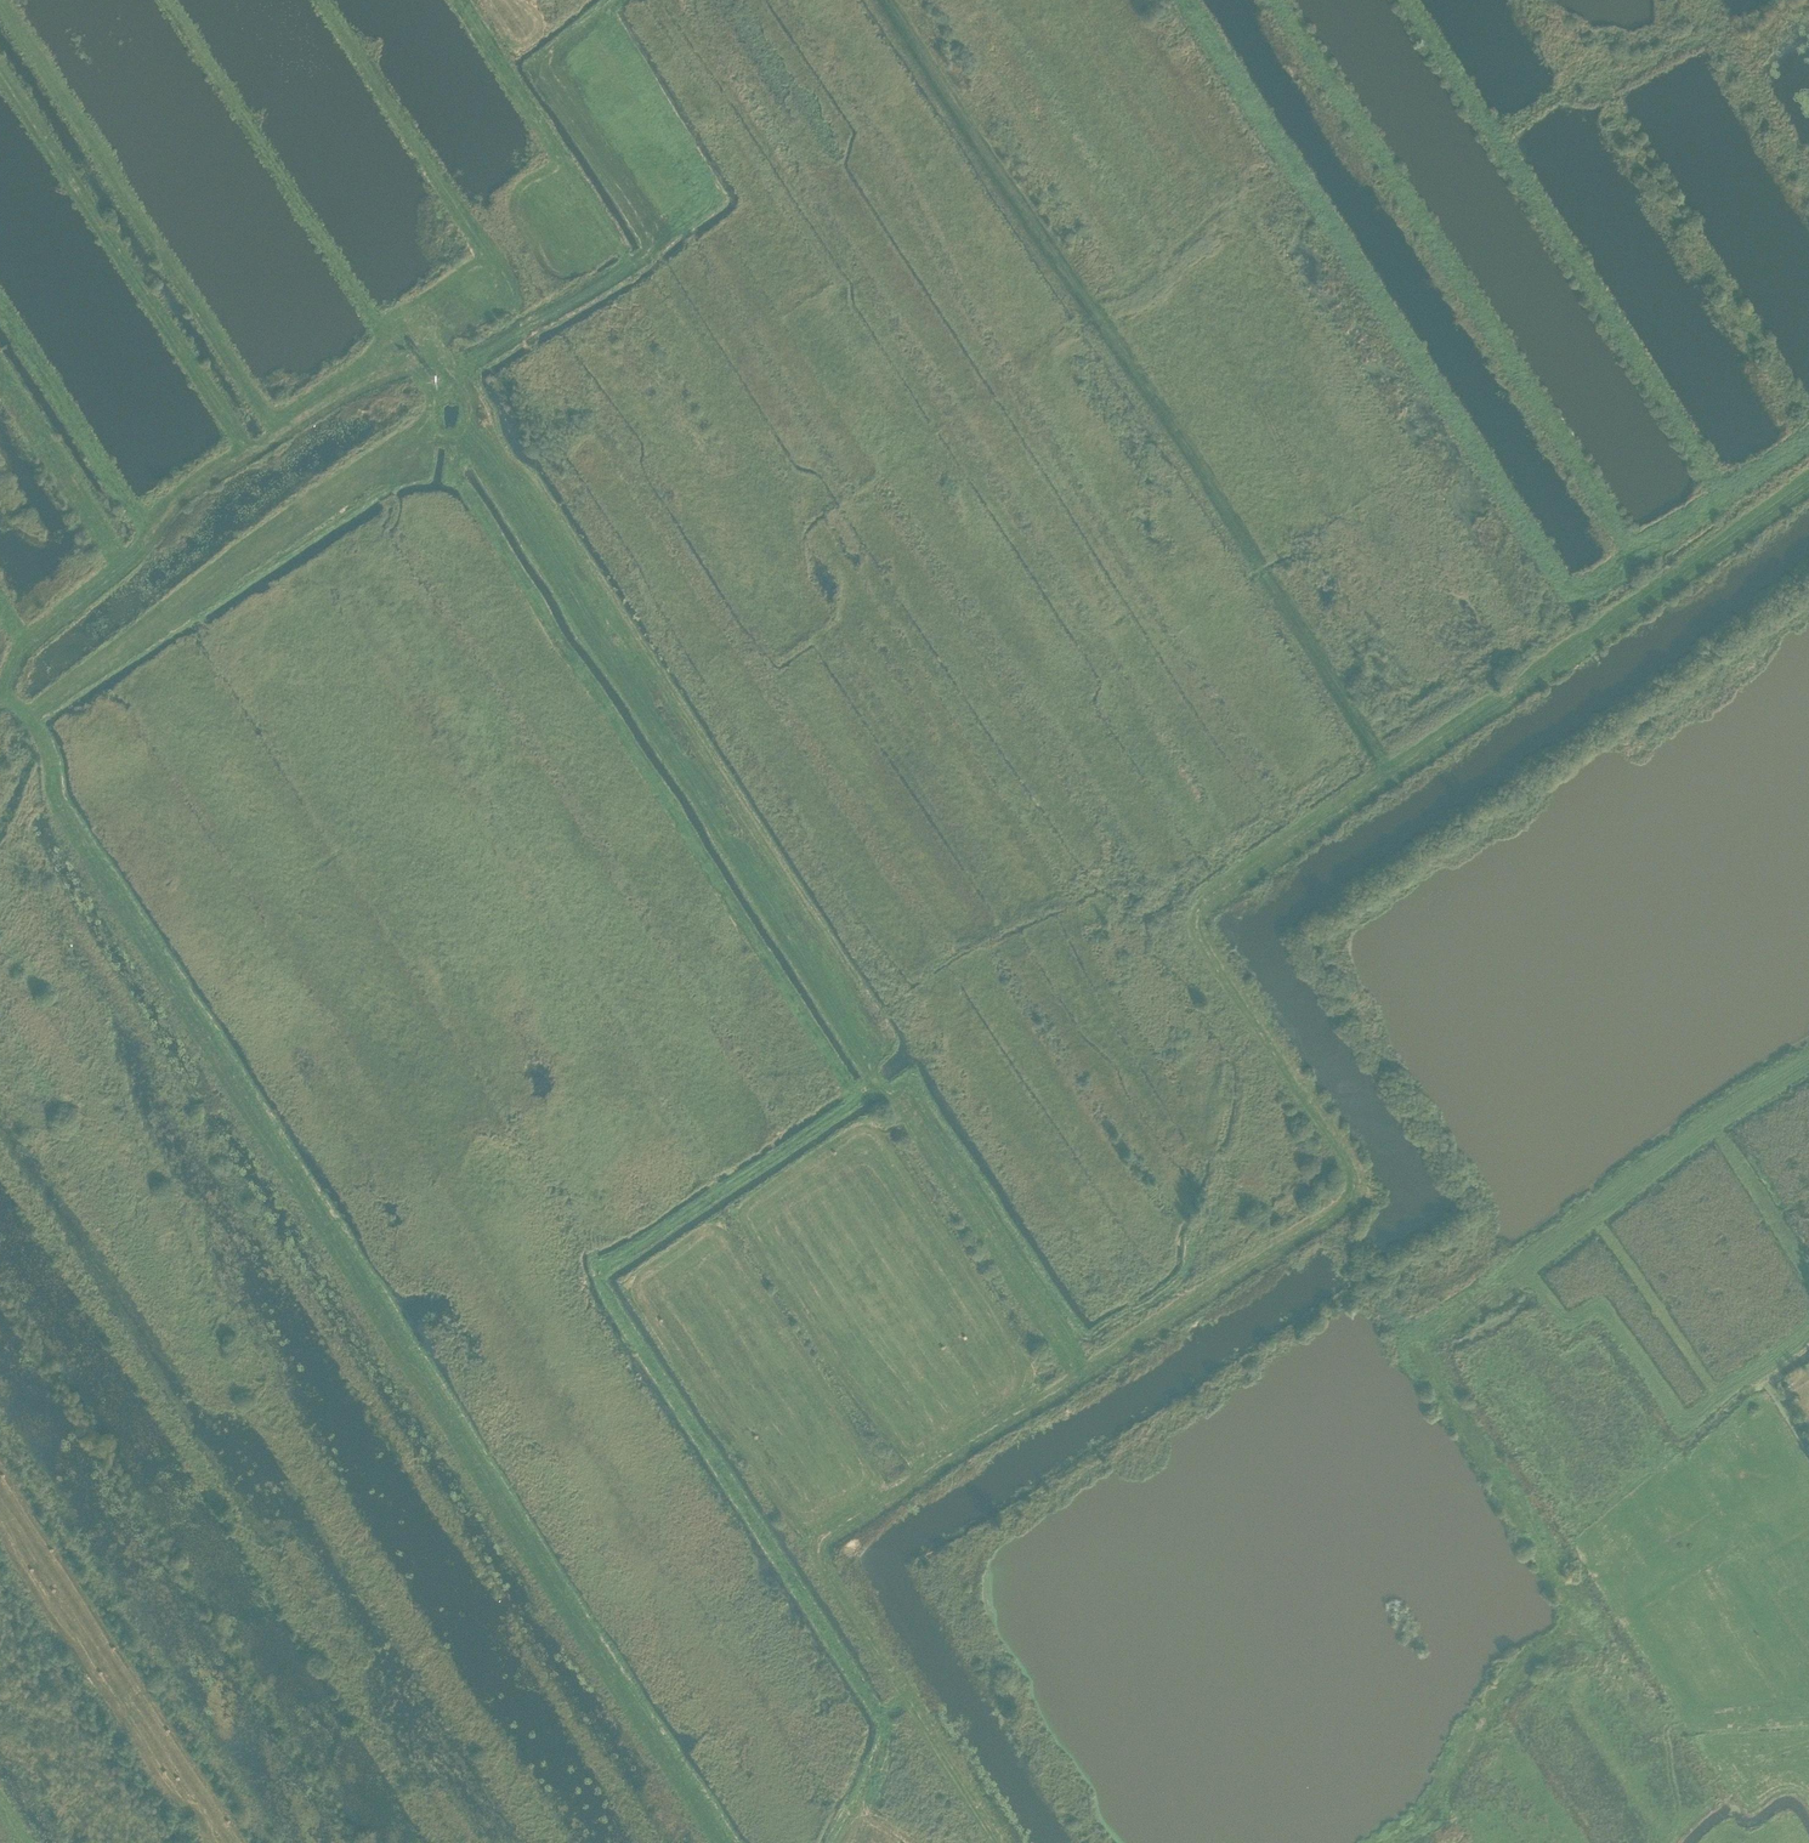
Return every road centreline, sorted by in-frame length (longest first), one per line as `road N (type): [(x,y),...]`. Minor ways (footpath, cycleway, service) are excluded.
road 1 (track): [(999,1842),(909,1698),(881,1712),(601,1285),(603,1267),(849,1105),(852,1093),(453,470),(474,414),(456,373),(436,350),(392,342)]
road 2 (track): [(888,0),(1384,766)]
road 3 (track): [(456,373),(650,255),(647,236),(547,78),(555,50),(619,0)]

